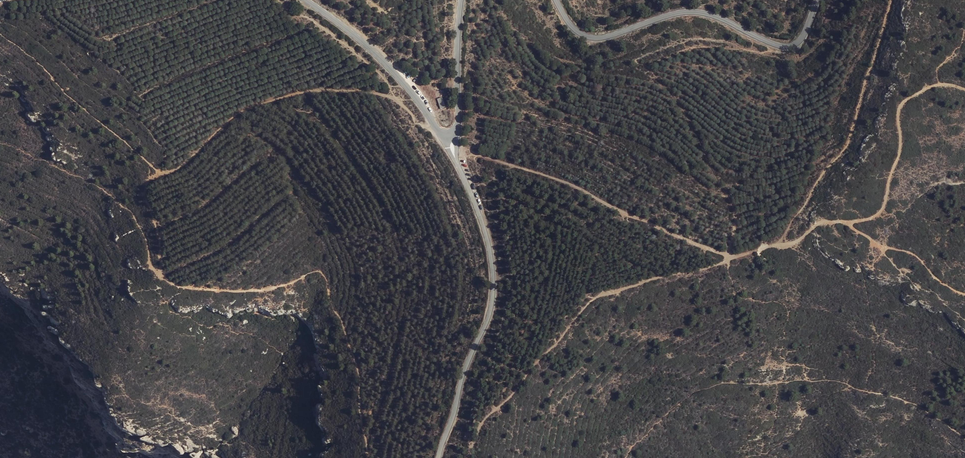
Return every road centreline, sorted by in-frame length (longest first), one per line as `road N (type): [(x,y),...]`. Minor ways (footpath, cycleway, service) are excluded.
road 1 (unclassified): [(439,457),(493,294),(485,231),(449,134)]
road 2 (tertiary): [(555,0),(571,27),(589,37),(695,12),(787,47),(803,37),(817,0)]
road 3 (track): [(781,245),(846,150),(889,0)]
road 4 (tertiary): [(306,0),(367,46),(437,131),(449,134)]
road 5 (tertiary): [(449,134),(458,125),(461,0)]

